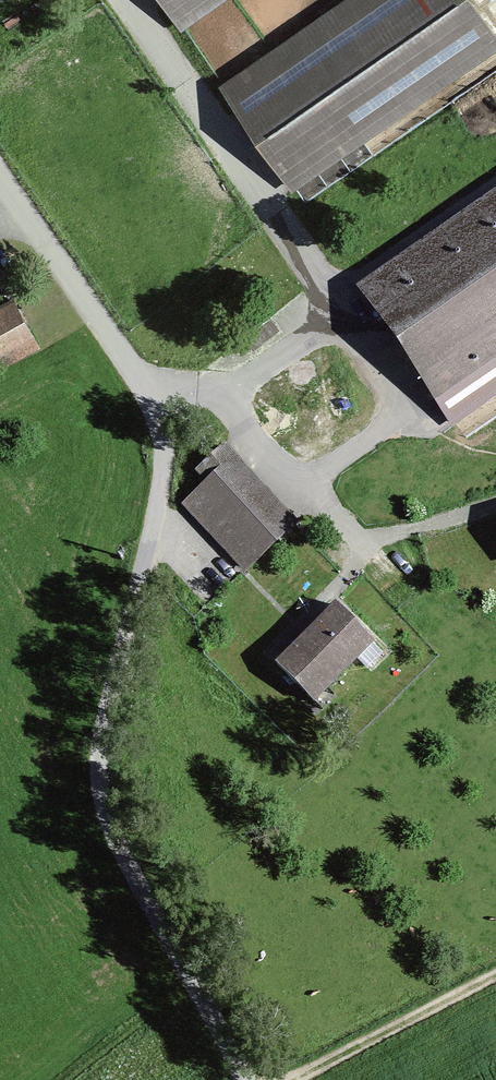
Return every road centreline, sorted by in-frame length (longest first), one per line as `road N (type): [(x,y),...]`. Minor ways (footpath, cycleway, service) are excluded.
road 1 (track): [(0,167),(163,419),(169,465),(111,741),(111,806),(244,1079)]
road 2 (track): [(299,1079),(495,982)]

